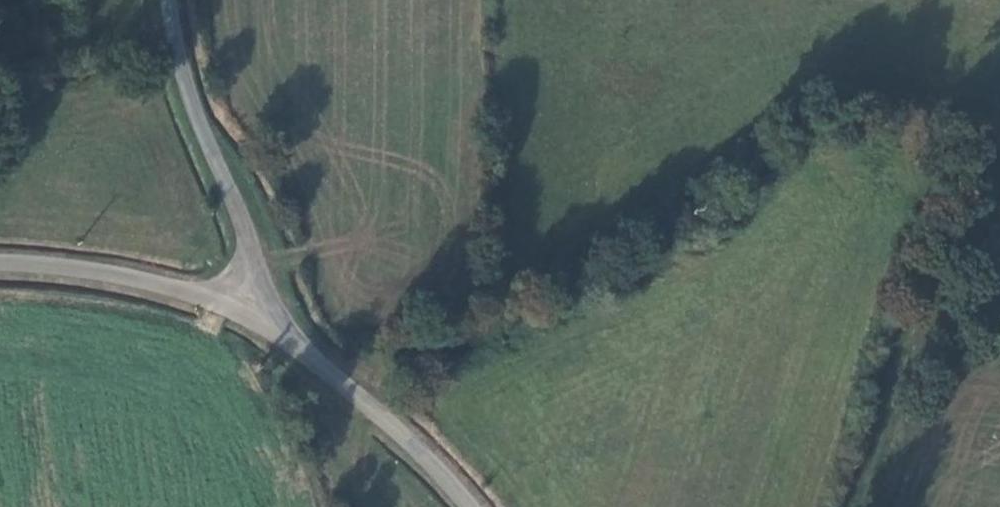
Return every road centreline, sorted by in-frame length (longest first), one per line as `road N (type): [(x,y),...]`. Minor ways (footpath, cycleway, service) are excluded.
road 1 (unclassified): [(169,0),(189,99),(248,249),(255,318)]
road 2 (unclassified): [(255,318),(397,425),(473,506)]
road 3 (unclassified): [(0,263),(133,275),(255,318)]

